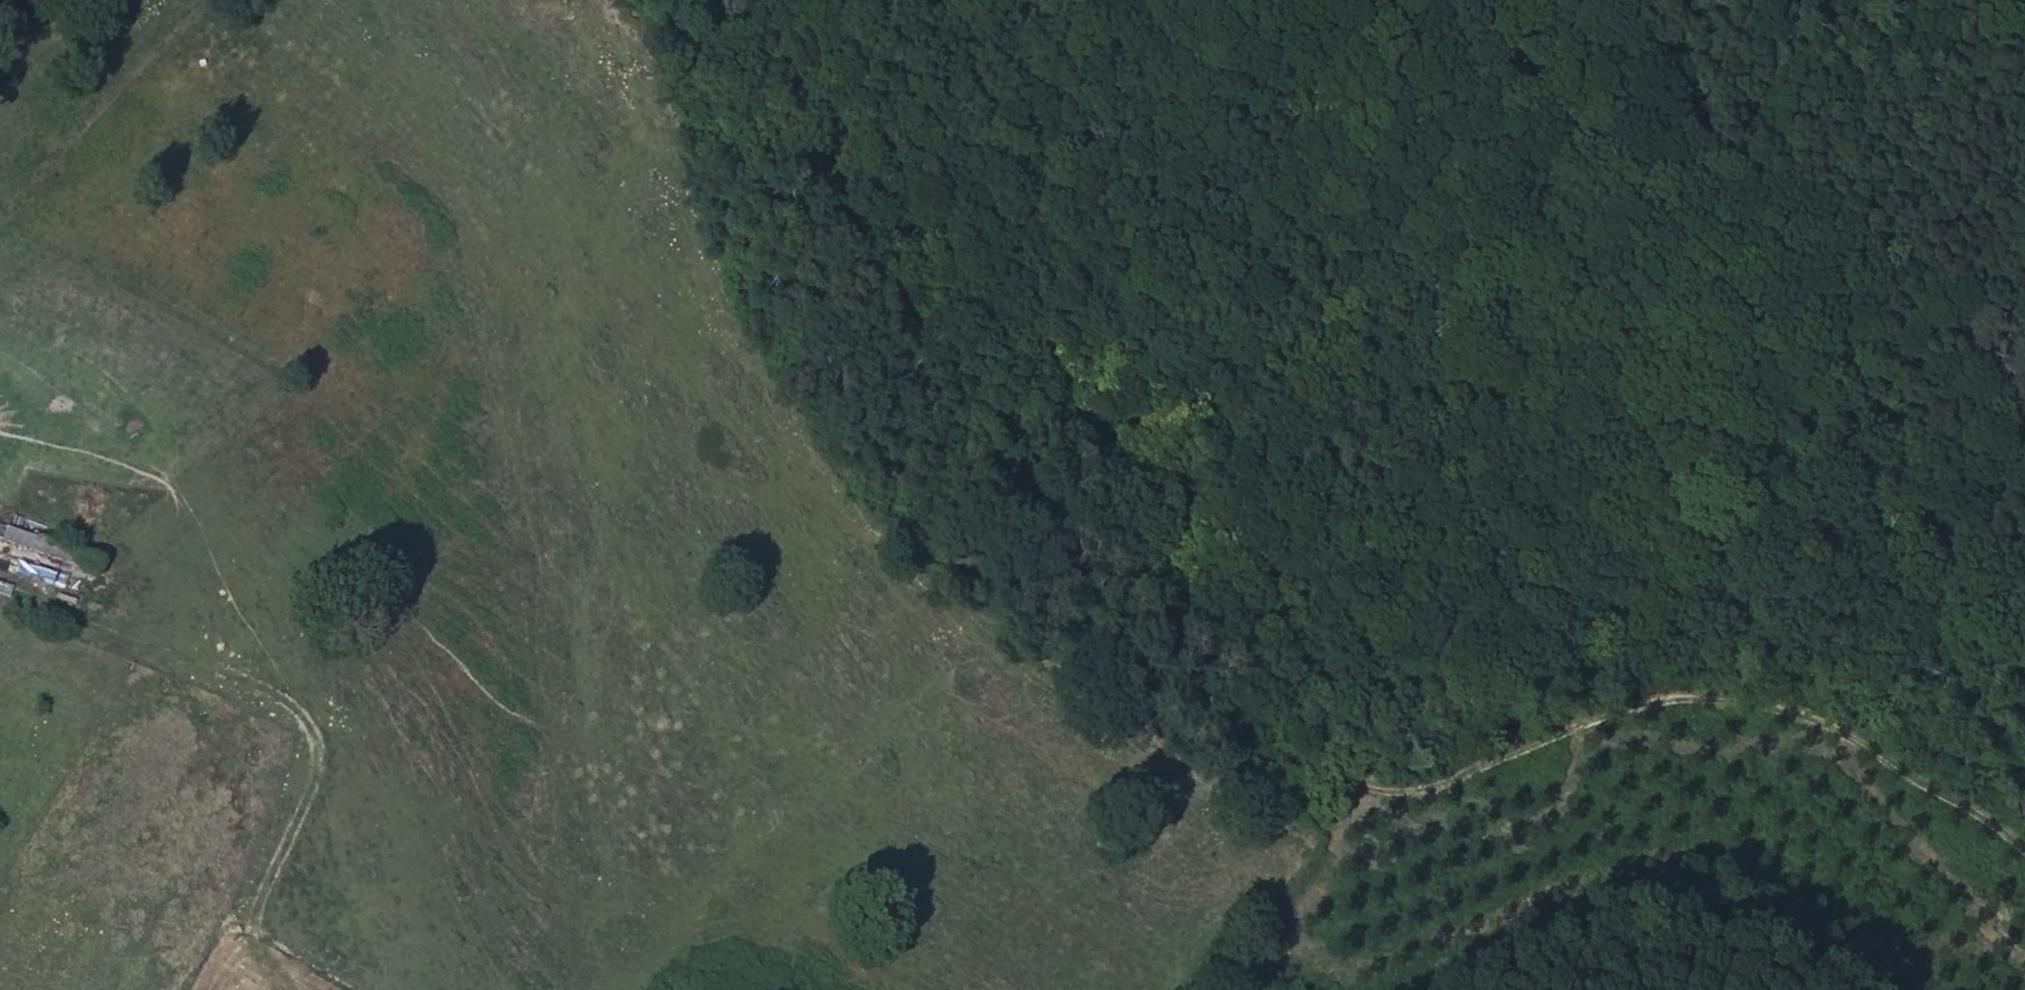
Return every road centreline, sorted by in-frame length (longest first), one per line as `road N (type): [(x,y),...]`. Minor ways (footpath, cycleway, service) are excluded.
road 1 (track): [(2024,865),(1898,734),(1745,693),(1616,707),(1454,763),(1252,784),(1126,668),(636,0)]

